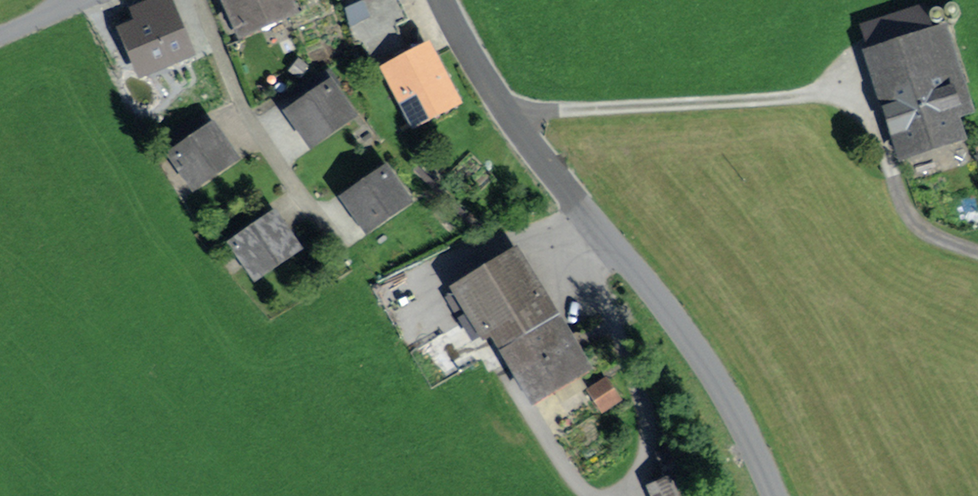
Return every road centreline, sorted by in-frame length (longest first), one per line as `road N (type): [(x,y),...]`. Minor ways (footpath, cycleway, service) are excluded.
road 1 (tertiary): [(440,0),(510,121),(666,309),(729,397),(771,495)]

